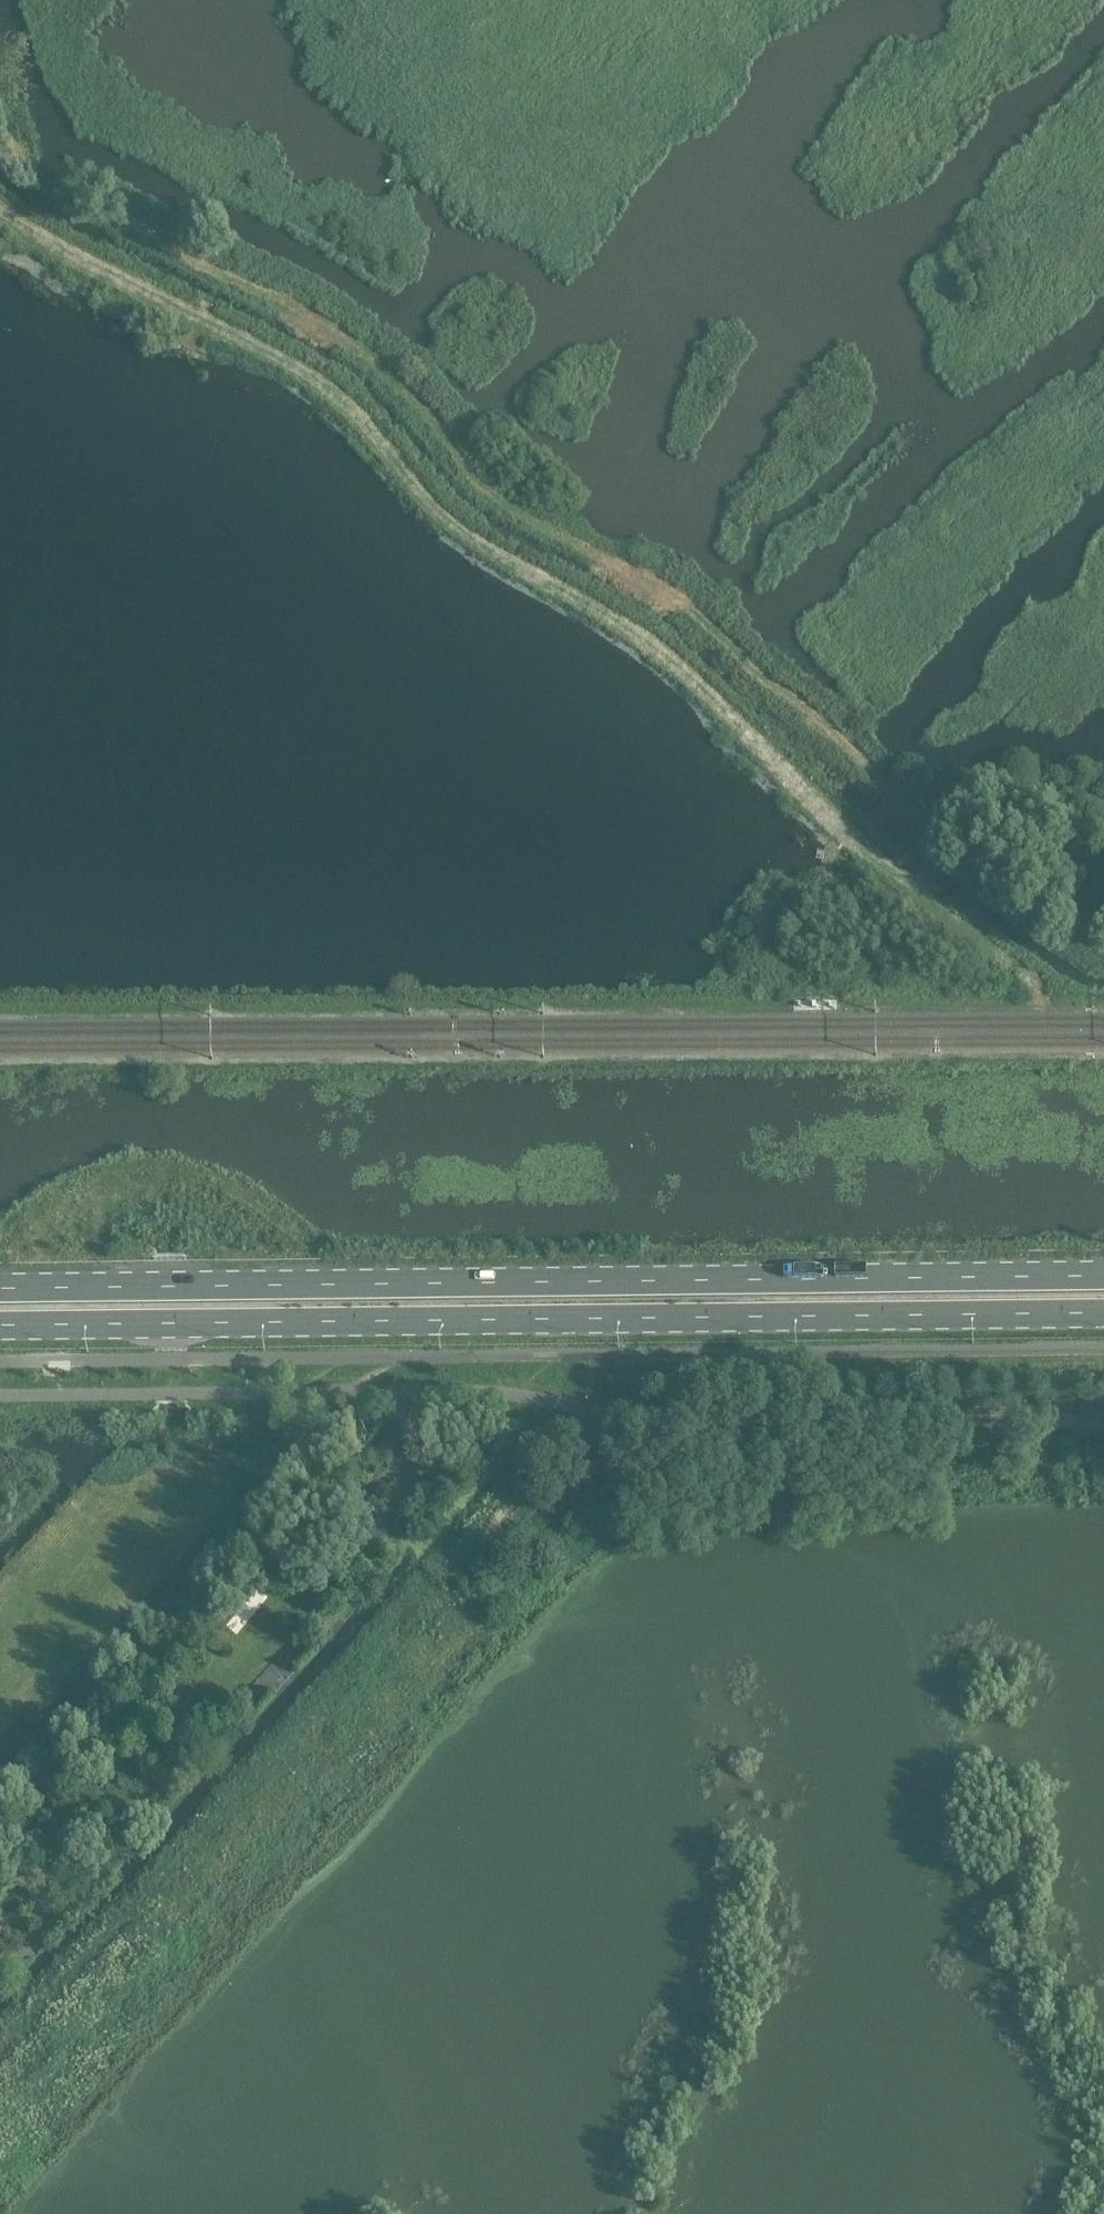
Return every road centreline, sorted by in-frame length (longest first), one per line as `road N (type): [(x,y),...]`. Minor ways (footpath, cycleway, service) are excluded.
road 1 (primary): [(1103,1275),(0,1288)]
road 2 (primary): [(0,1325),(1103,1313)]
road 3 (track): [(0,1976),(113,1852),(171,1732),(395,1510),(405,1390)]

